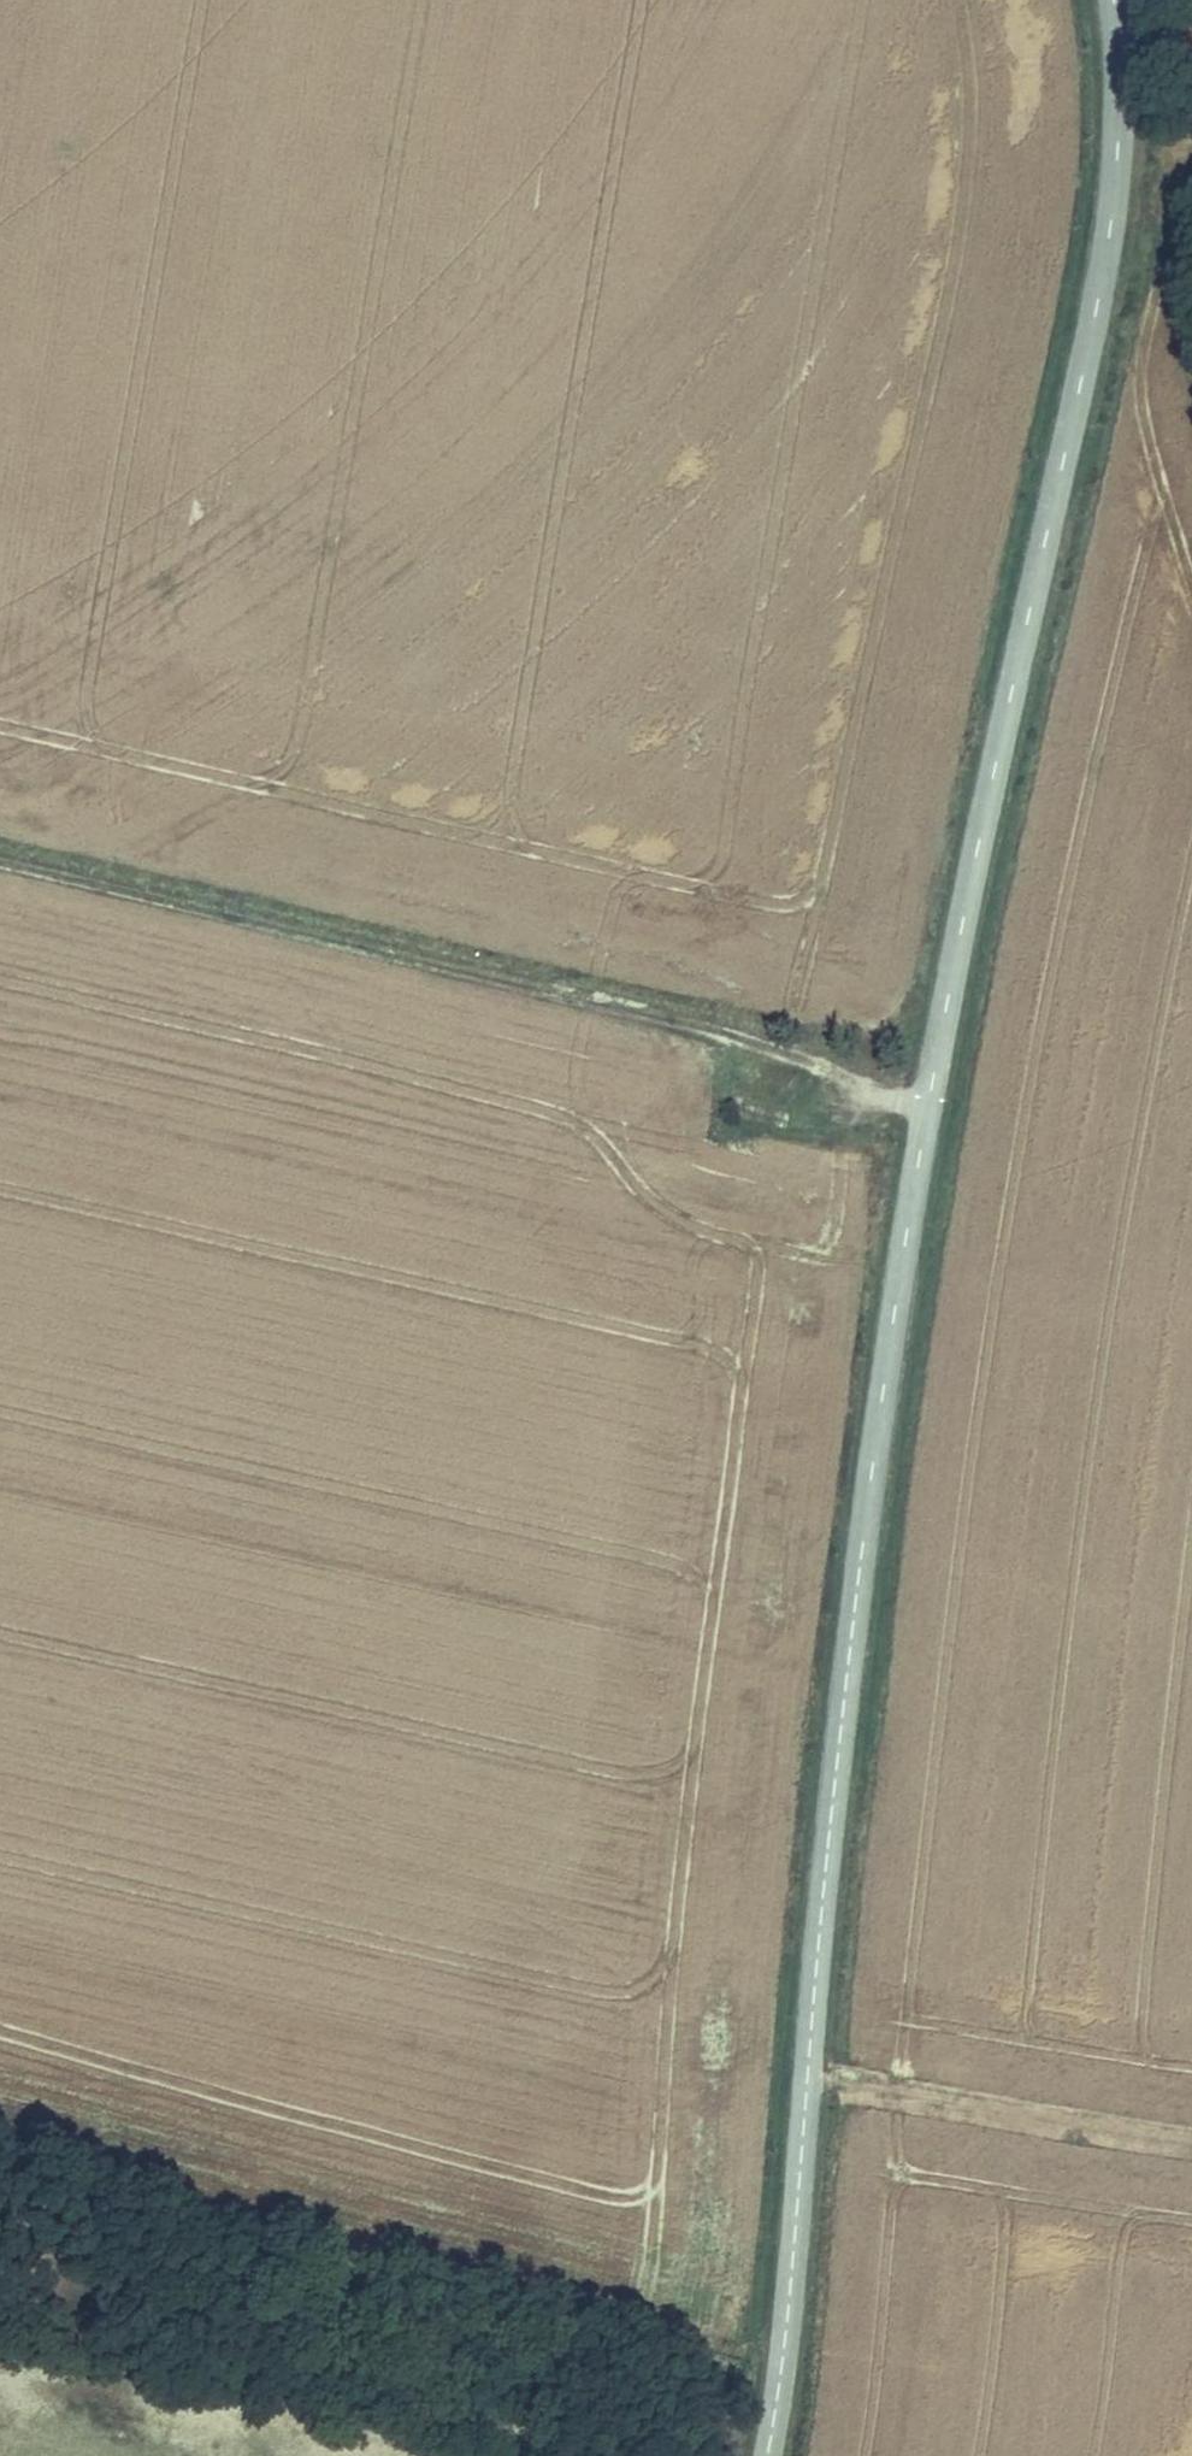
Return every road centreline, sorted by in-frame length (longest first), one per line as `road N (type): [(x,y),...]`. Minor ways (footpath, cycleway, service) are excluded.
road 1 (tertiary): [(769,2455),(864,1534),(929,1102),(1108,243),(1118,136),(1113,0)]
road 2 (track): [(808,2084),(852,2082),(1191,2136)]

